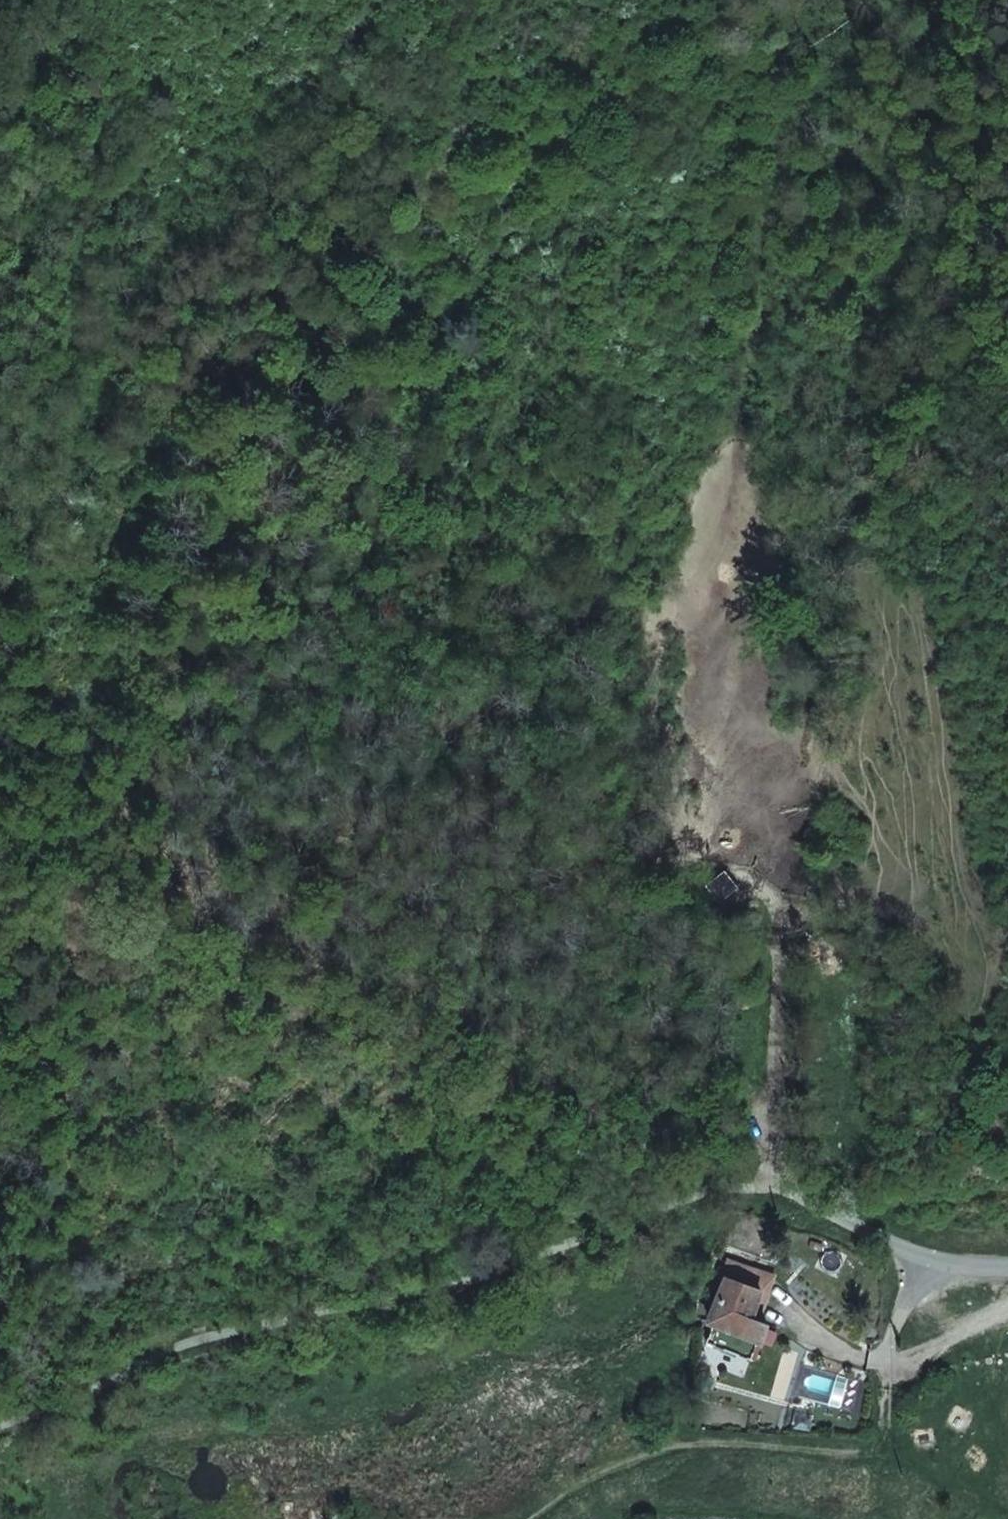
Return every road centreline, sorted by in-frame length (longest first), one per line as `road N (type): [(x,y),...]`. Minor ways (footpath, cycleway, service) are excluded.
road 1 (track): [(884,1441),(866,1452),(702,1443),(629,1463),(522,1518)]
road 2 (residential): [(1007,1267),(929,1262),(764,1186)]

